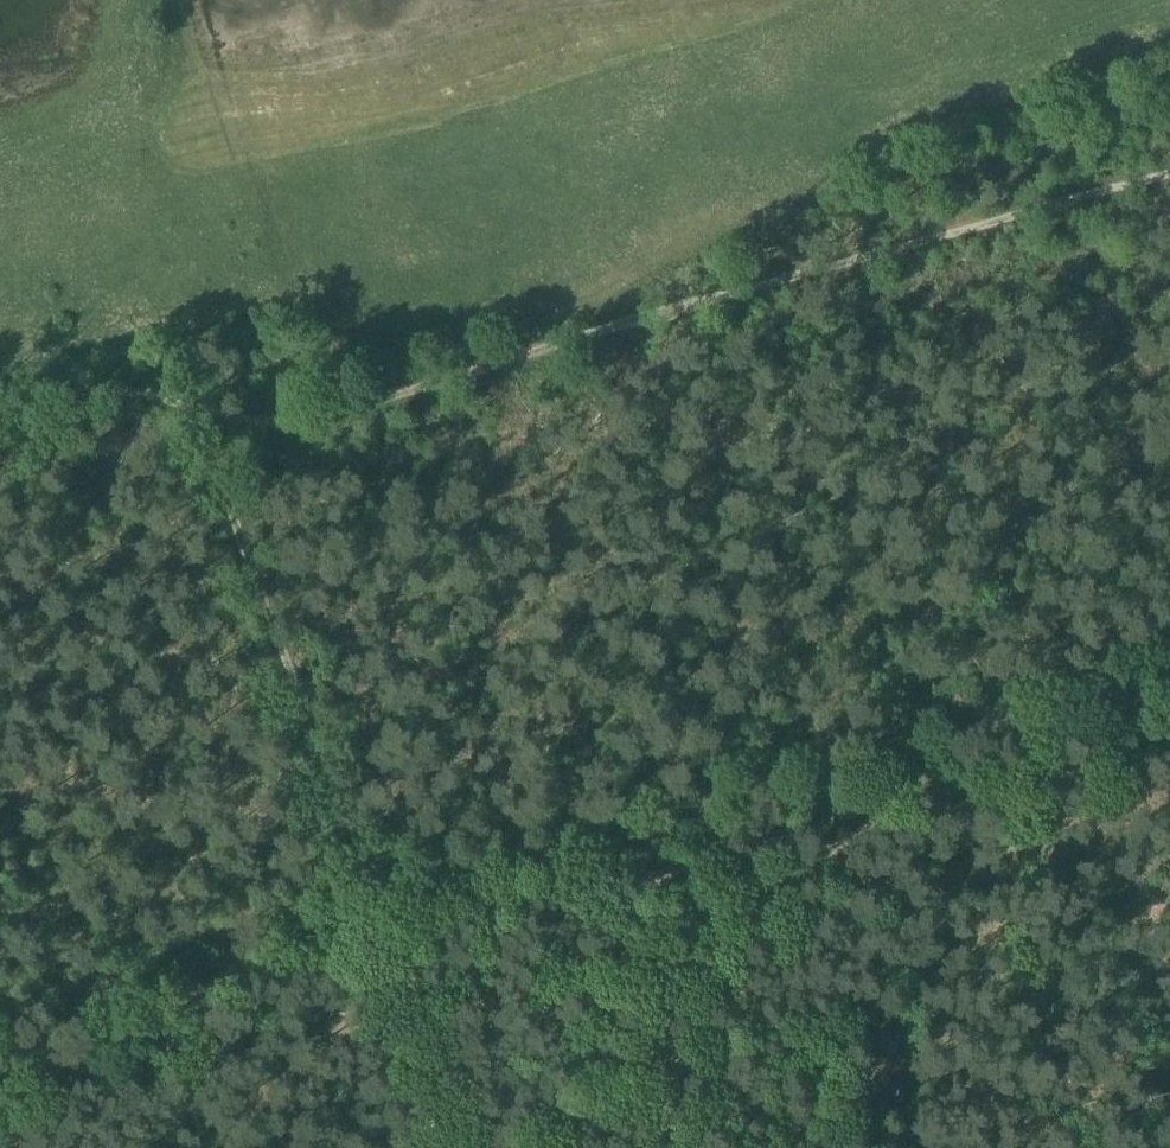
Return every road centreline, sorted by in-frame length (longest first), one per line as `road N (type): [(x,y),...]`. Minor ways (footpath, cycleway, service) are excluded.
road 1 (track): [(1169,170),(305,421),(197,430)]
road 2 (track): [(384,896),(1169,669)]
road 3 (track): [(479,1147),(197,430)]

